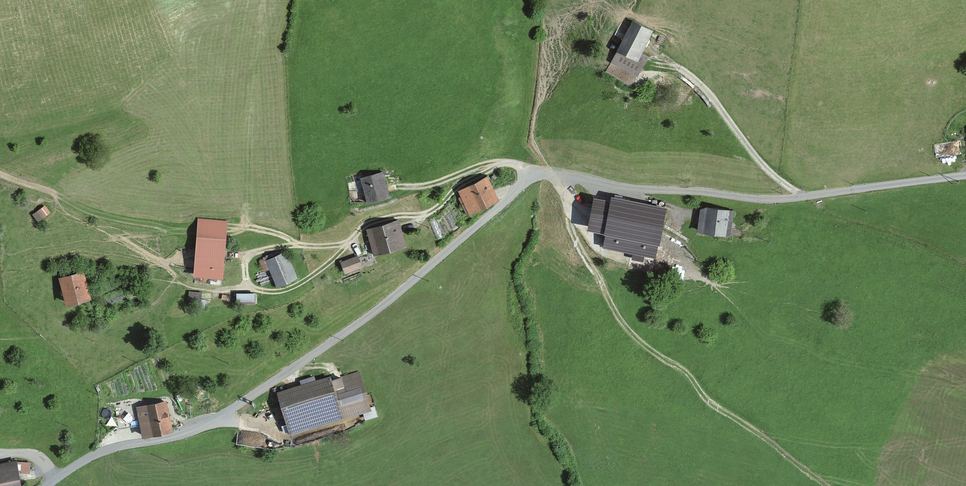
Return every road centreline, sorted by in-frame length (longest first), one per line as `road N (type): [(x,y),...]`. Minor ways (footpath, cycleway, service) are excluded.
road 1 (unclassified): [(57,478),(98,454),(191,431),(233,408),(378,309),(533,172),(766,198),(965,175)]
road 2 (track): [(829,485),(705,399),(681,370),(634,337),(579,248),(557,174)]
road 3 (track): [(245,285),(295,286),(365,226),(433,210),(502,163),(533,172)]
road 4 (track): [(185,256),(168,265),(125,240),(169,232),(84,214),(49,190),(3,174)]
road 5 (track): [(257,227),(246,176),(265,0)]
road 6 (track): [(810,195),(778,178),(693,74),(659,66)]
road 7 (track): [(245,285),(247,255),(285,244),(348,243)]
road 8 (track): [(637,264),(598,245),(557,174)]

